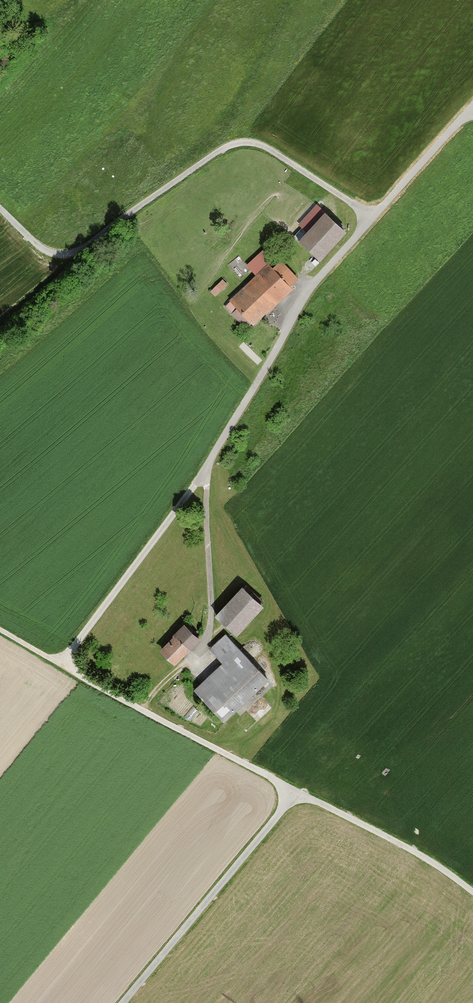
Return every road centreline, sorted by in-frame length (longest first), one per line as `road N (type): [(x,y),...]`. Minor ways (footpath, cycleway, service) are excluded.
road 1 (track): [(62,664),(193,488),(313,284),(472,107)]
road 2 (track): [(0,629),(472,893)]
road 3 (track): [(0,208),(52,252),(72,253),(227,145),(252,141),(371,218)]
road 4 (track): [(296,792),(122,1002)]

